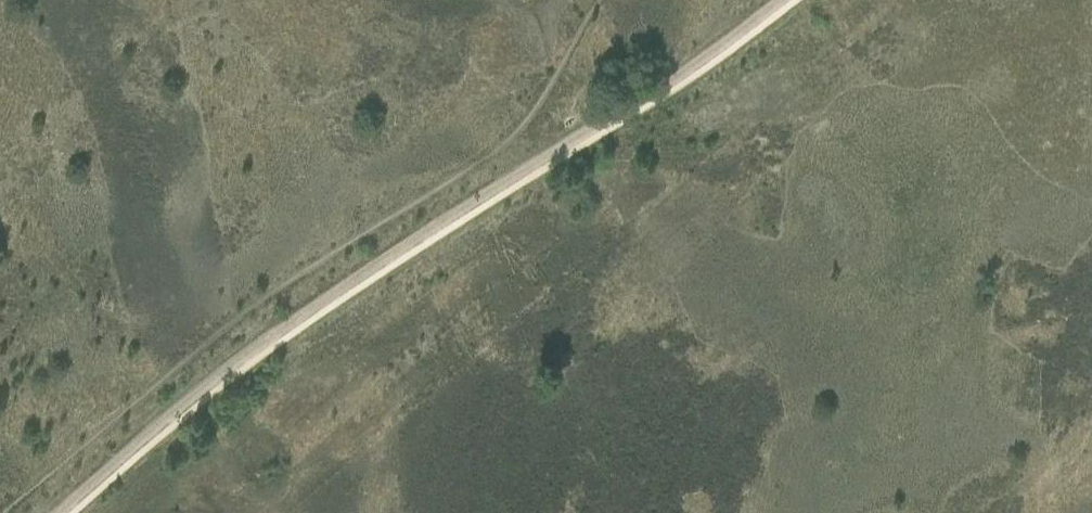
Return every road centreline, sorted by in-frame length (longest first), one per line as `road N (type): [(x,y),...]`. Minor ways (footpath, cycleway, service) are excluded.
road 1 (track): [(62,512),(232,367),(779,0)]

